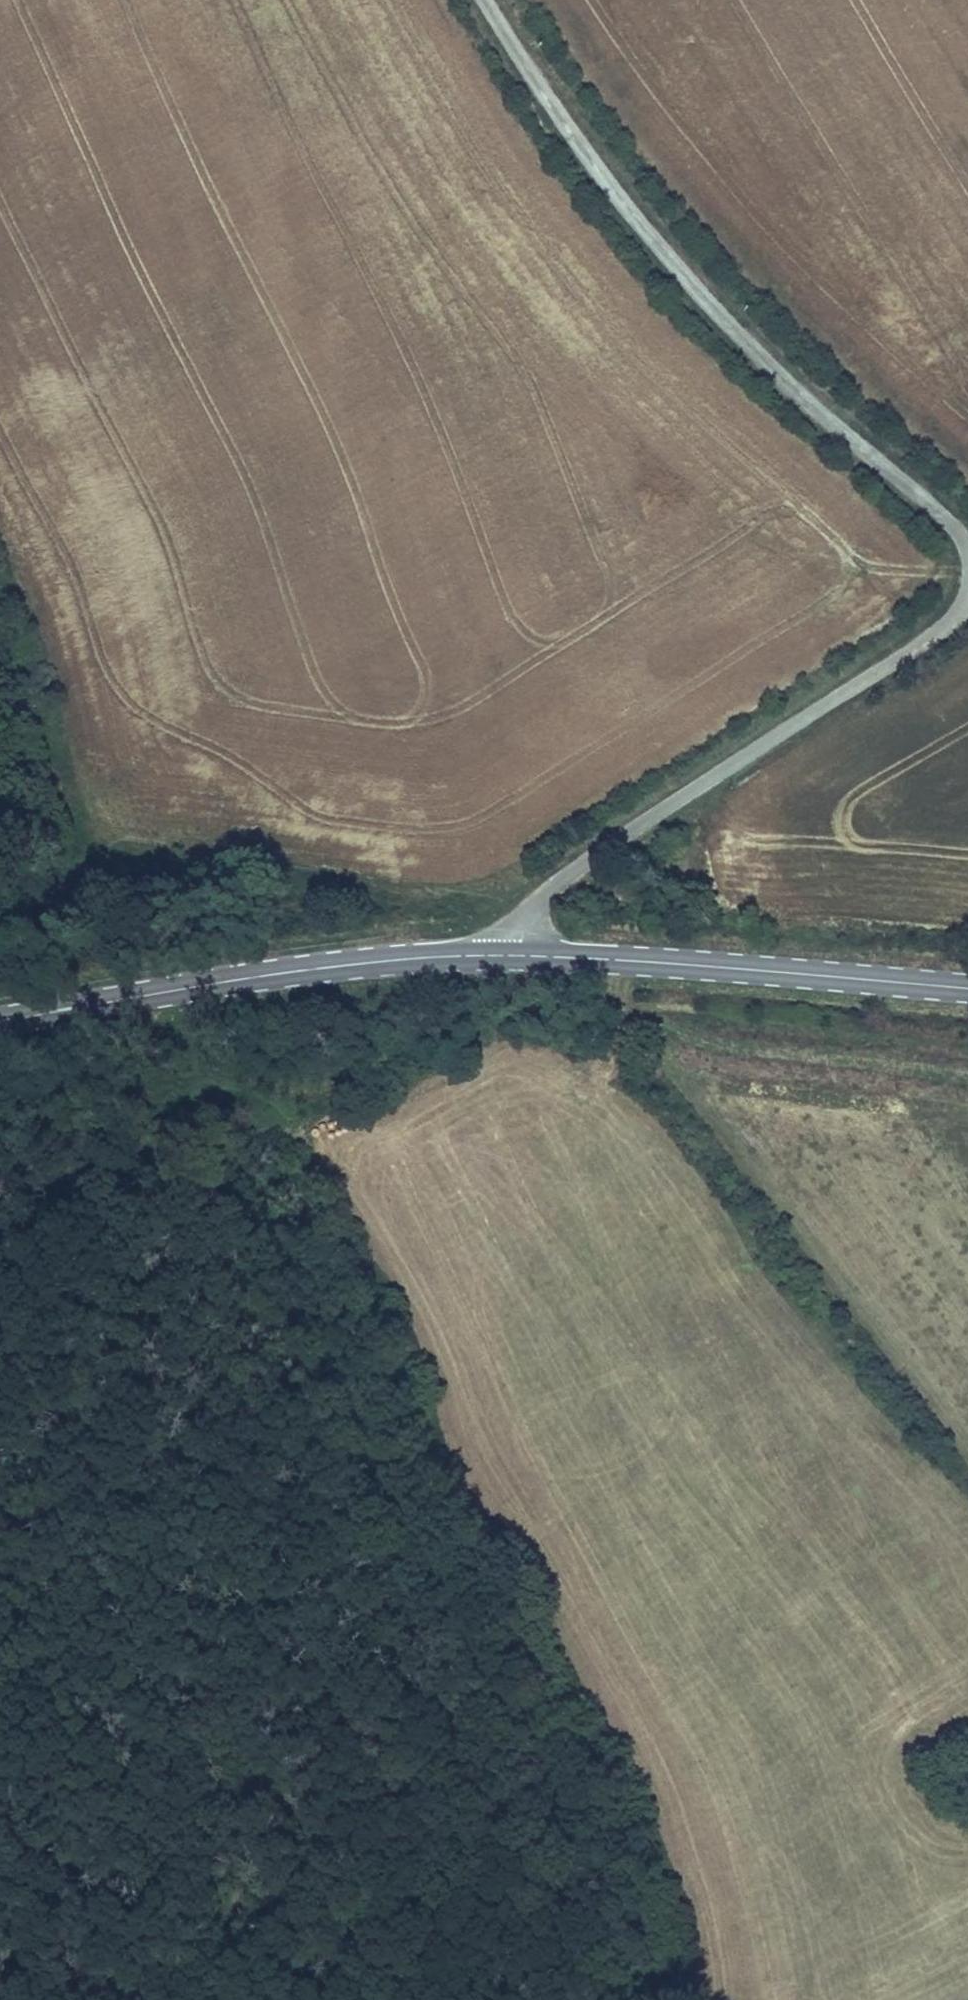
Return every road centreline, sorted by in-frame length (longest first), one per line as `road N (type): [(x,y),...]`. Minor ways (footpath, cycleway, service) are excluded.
road 1 (unclassified): [(485,0),(578,140),(726,323),(925,498),(967,549)]
road 2 (unclassified): [(967,600),(950,626),(573,873),(541,902),(518,957)]
road 3 (primary): [(0,1024),(349,968),(518,957)]
road 4 (primary): [(518,957),(967,989)]

